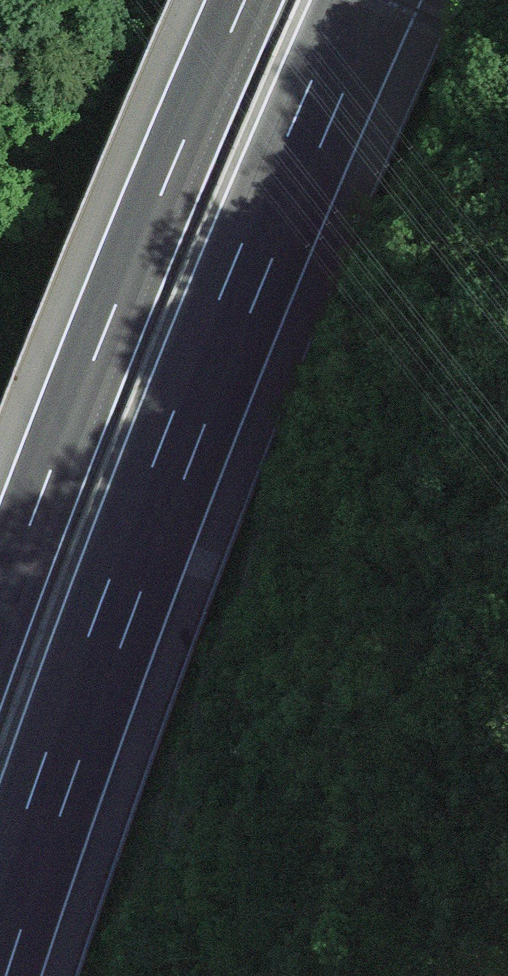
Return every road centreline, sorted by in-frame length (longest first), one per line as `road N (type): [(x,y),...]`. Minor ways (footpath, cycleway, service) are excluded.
road 1 (motorway): [(0,945),(167,476),(364,0)]
road 2 (motorway): [(247,0),(159,194),(0,604)]

